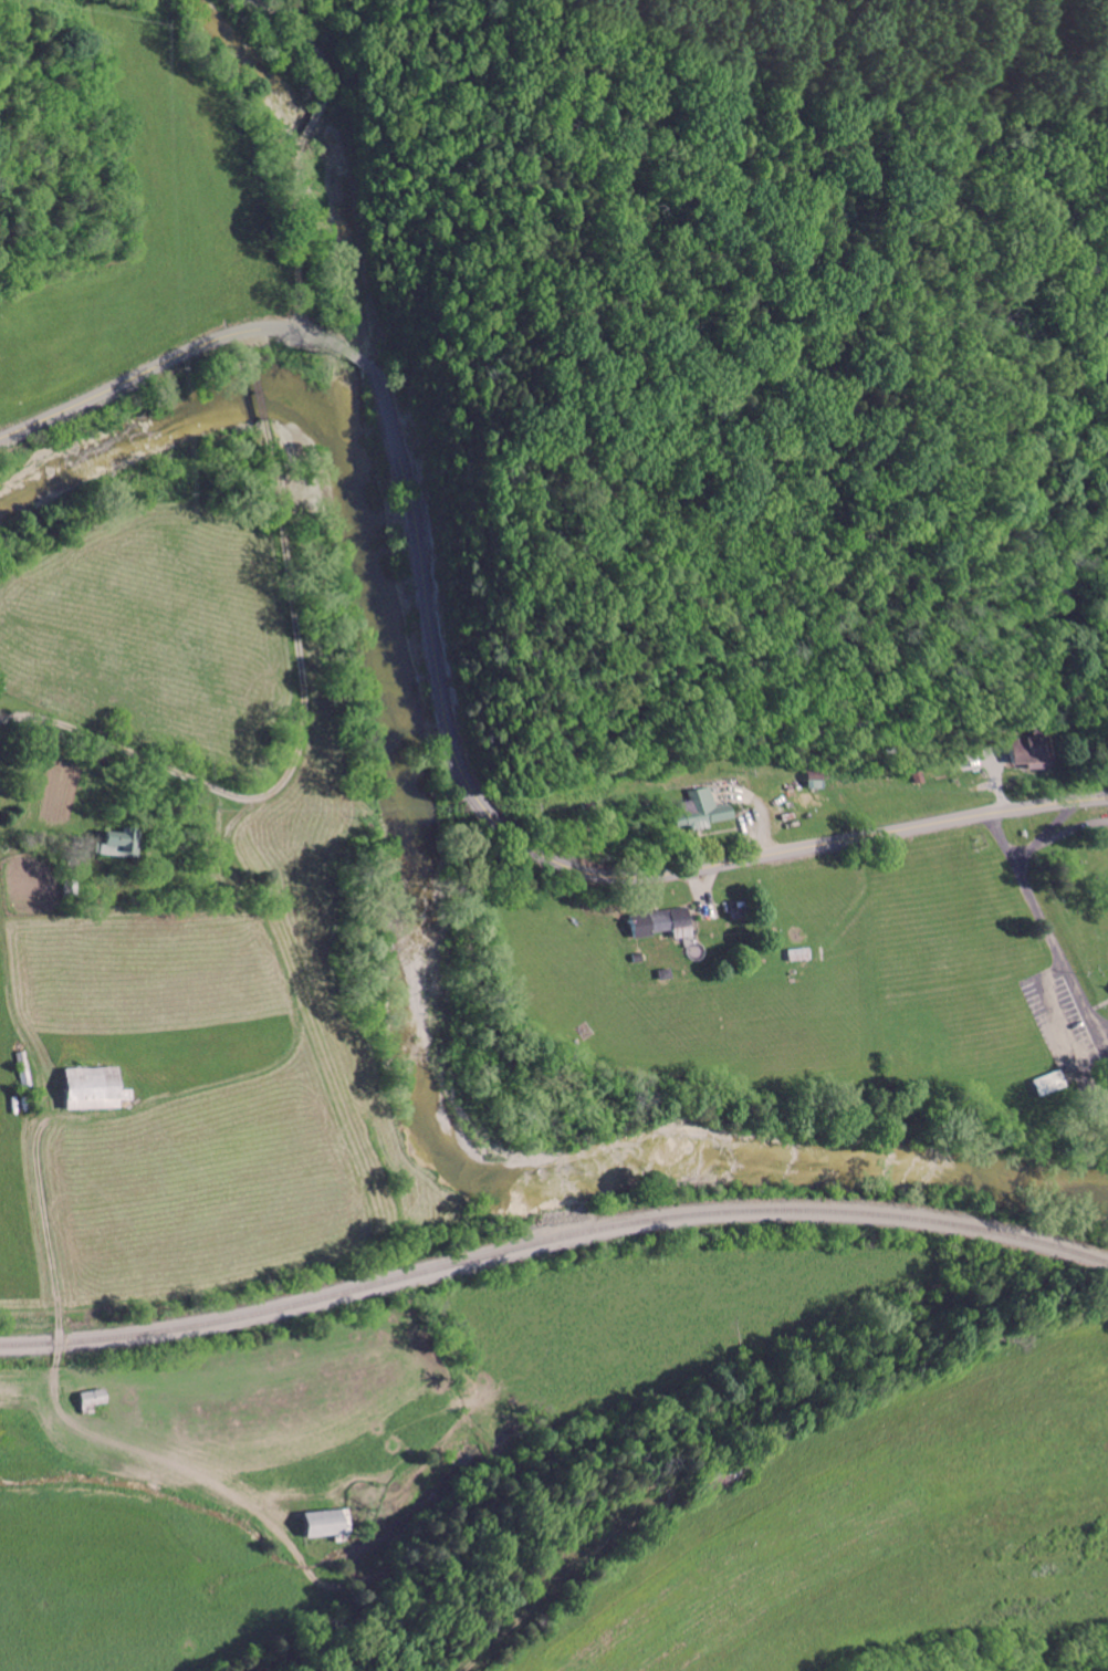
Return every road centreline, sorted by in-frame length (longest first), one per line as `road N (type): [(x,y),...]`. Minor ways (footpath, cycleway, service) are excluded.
road 1 (secondary): [(0,440),(223,336),(299,331),(370,366),(396,409),(463,773),(495,819),(557,859),(607,874),(669,874),(1107,796)]

